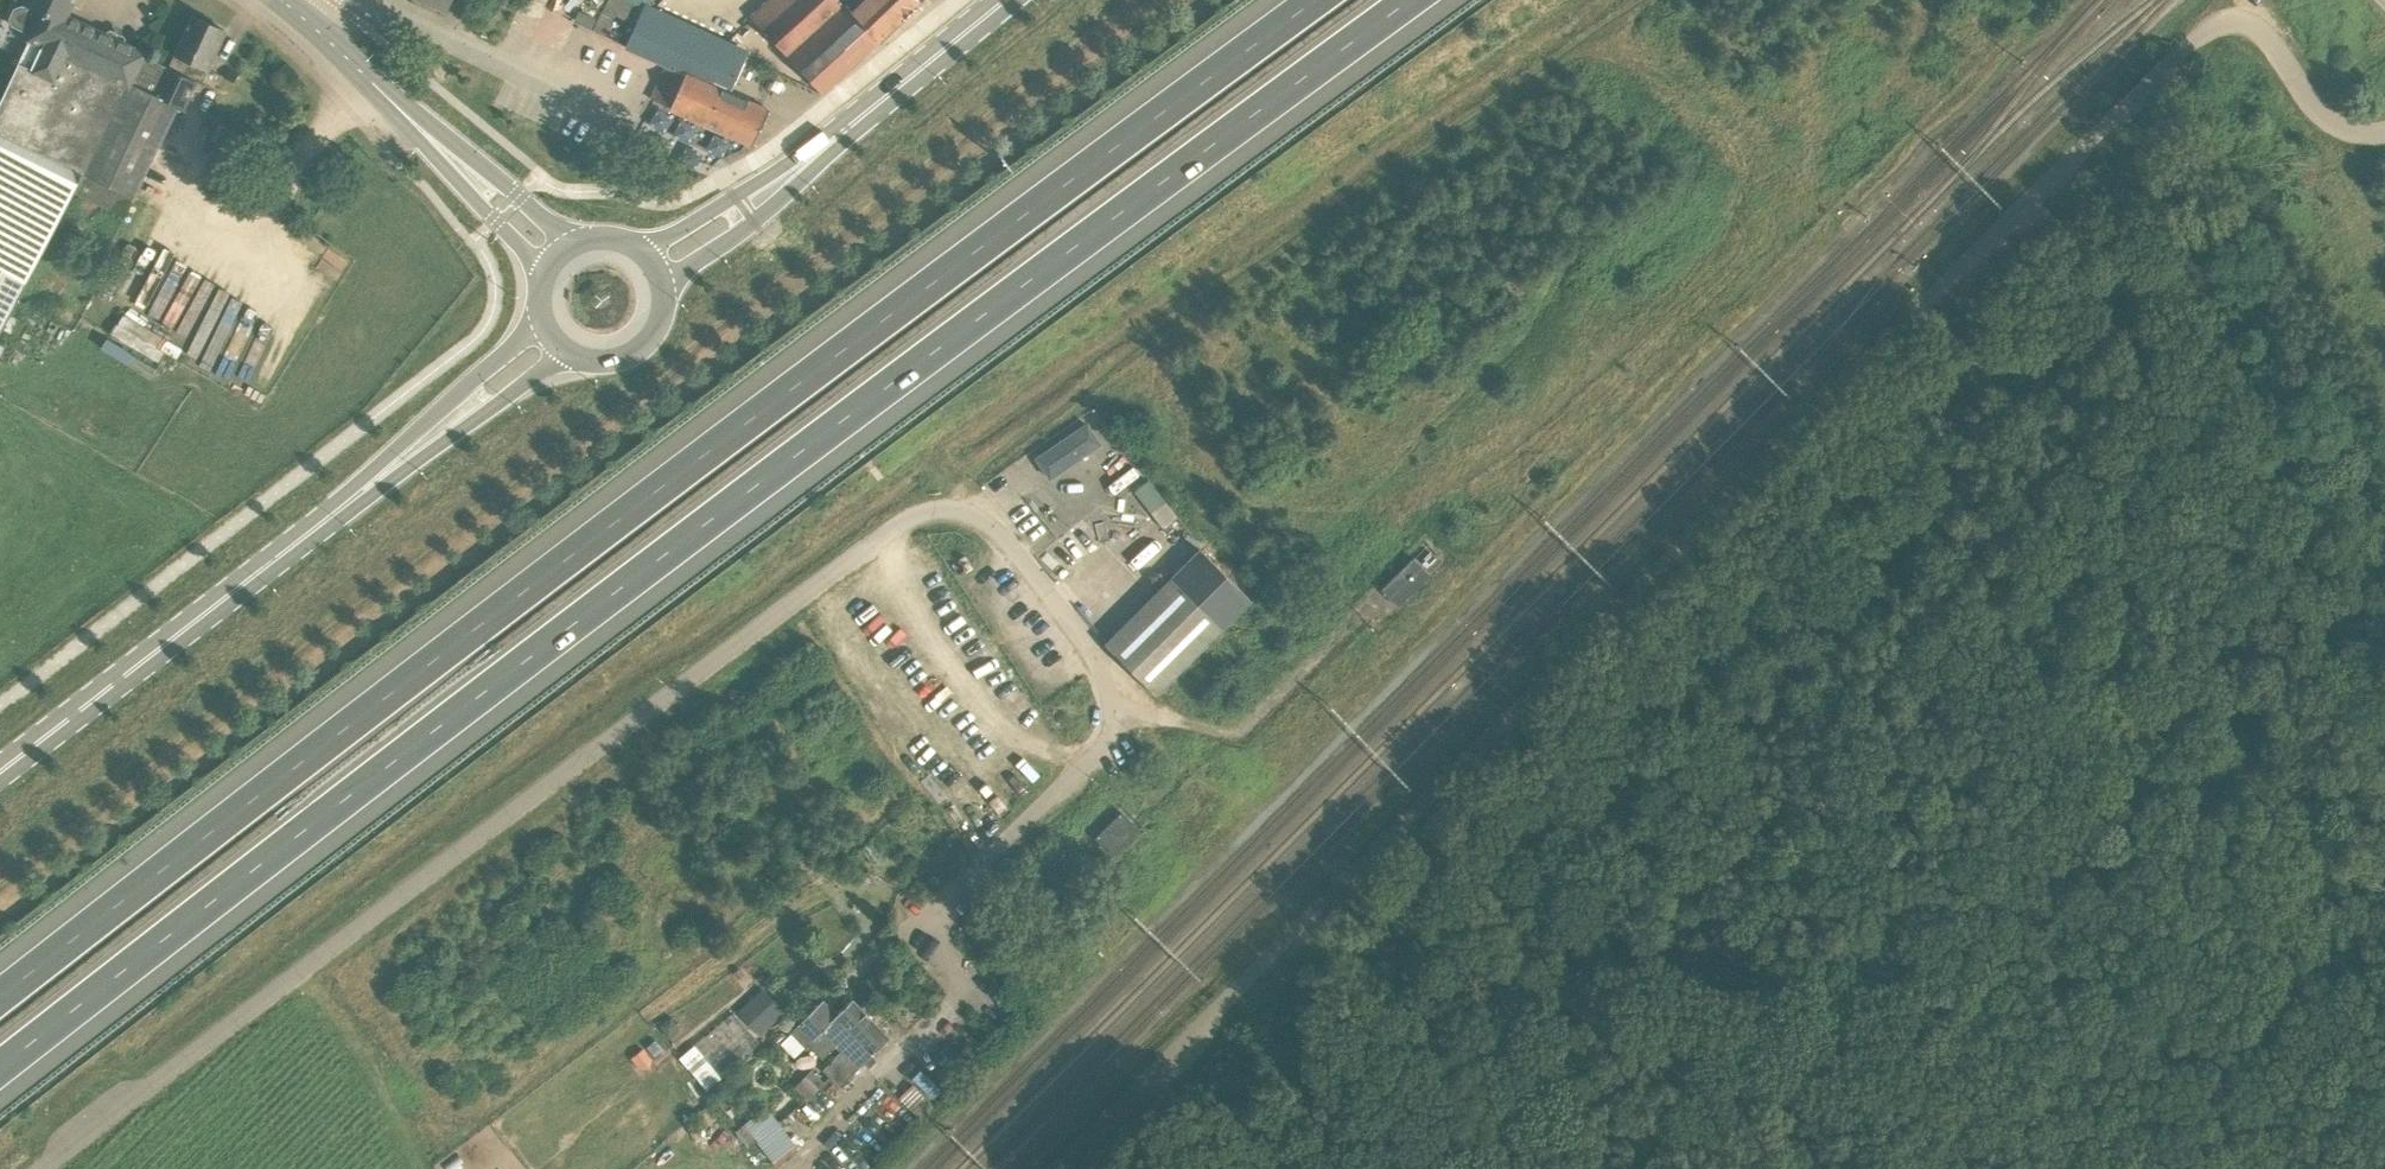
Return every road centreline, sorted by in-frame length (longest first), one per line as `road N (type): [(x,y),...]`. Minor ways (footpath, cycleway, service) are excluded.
road 1 (motorway): [(0,1077),(1422,0)]
road 2 (motorway): [(1325,0),(0,1002)]
road 3 (unclassified): [(1940,295),(1056,1168)]
road 4 (unclassified): [(47,1168),(768,626),(933,514),(968,514),(987,525)]
road 5 (unclassified): [(1001,1013),(918,925),(1104,741),(1110,714),(1107,688),(987,525)]
road 6 (unclassified): [(1940,295),(2178,56),(2239,26),(2269,33),(2310,101),(2341,129),(2384,133)]
road 7 (secondary): [(0,773),(390,468)]
road 8 (secondary): [(659,281),(769,208),(842,133)]
road 9 (secondary): [(842,133),(638,253)]
road 10 (secondary): [(544,322),(390,468)]
road 11 (secondary): [(842,133),(1007,0)]
road 12 (secondary): [(390,468),(504,399),(565,350)]
road 13 (tertiary): [(429,136),(283,0)]
road 14 (tertiary): [(429,136),(547,276)]
road 15 (tertiary): [(569,250),(519,196),(429,136)]
road 16 (secondary): [(565,350),(610,362),(642,346),(660,316),(659,281)]

